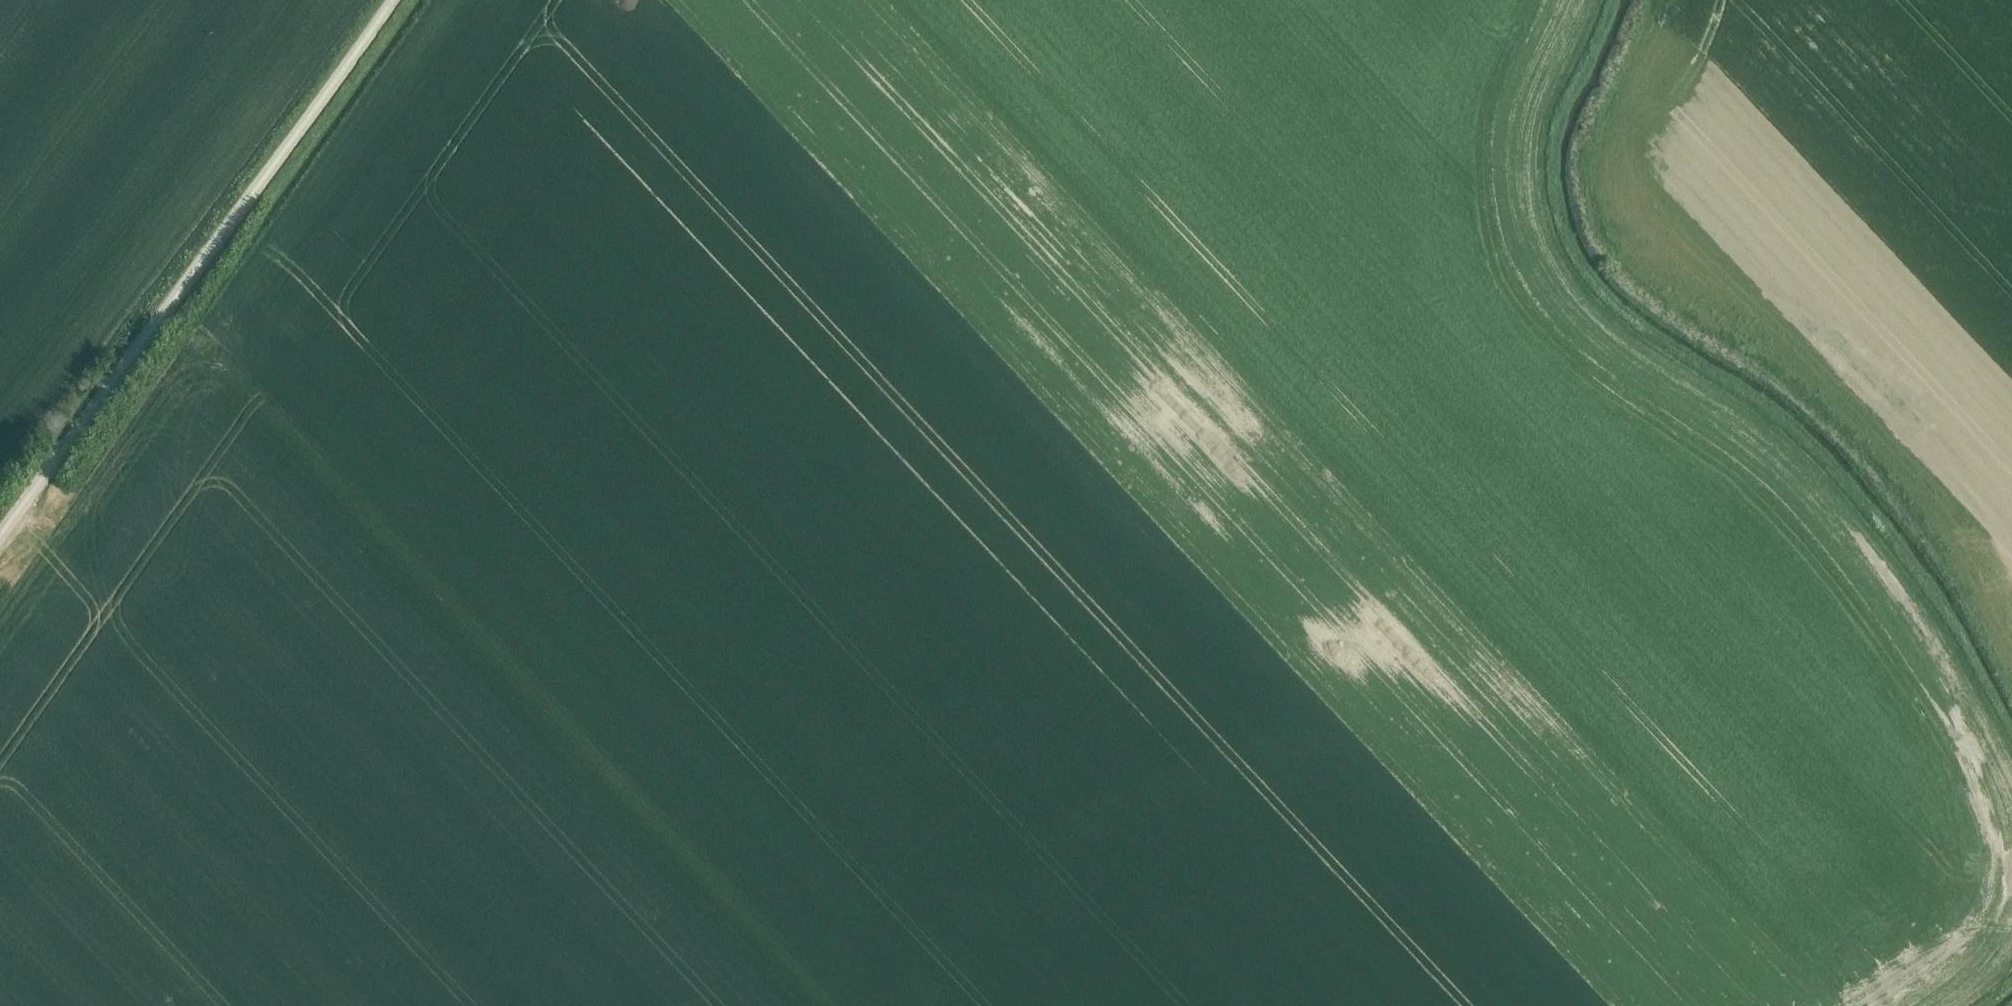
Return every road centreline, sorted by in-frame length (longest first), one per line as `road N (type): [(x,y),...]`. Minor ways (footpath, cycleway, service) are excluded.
road 1 (unclassified): [(0,534),(394,0)]

